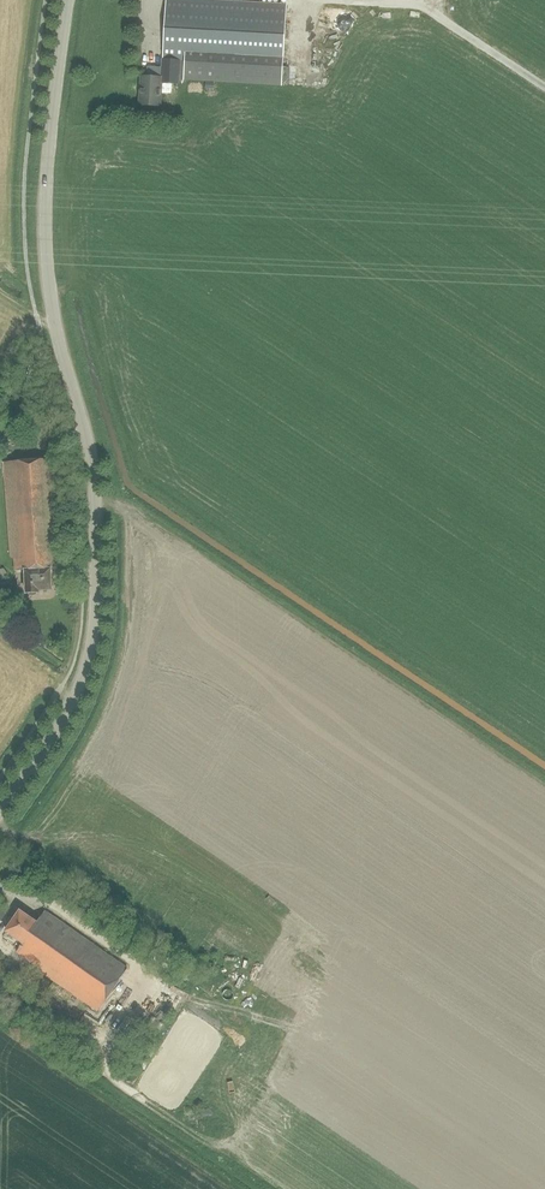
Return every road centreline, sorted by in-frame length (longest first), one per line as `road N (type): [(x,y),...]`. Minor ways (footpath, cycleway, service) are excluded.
road 1 (secondary): [(0,809),(75,695),(96,612),(93,464),(45,265),(46,170),(69,0)]

